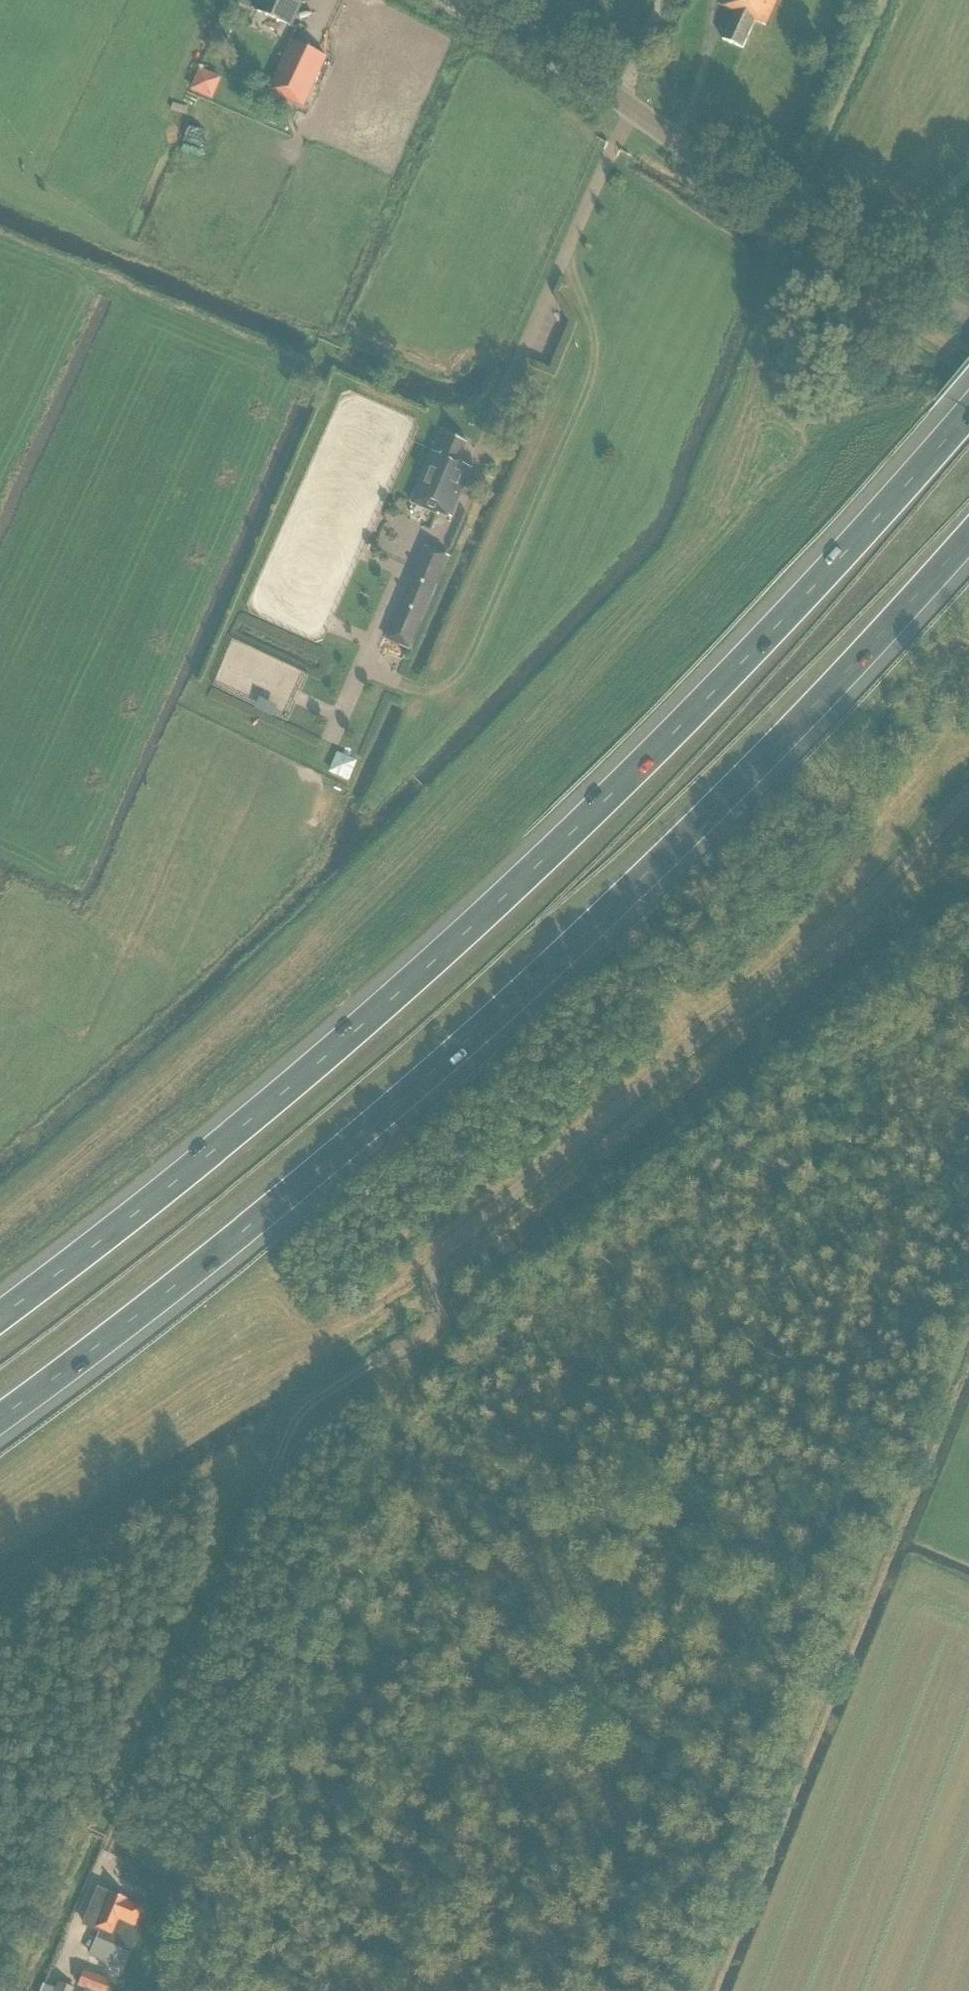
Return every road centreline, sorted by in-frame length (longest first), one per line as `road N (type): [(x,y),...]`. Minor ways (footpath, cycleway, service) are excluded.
road 1 (unclassified): [(104,1816),(296,1387),(432,1292),(435,1248),(968,789)]
road 2 (motorway): [(968,415),(680,729),(507,896),(321,1064),(0,1316)]
road 3 (motorway): [(0,1417),(246,1229),(535,980),(712,811),(968,537)]
road 4 (tertiary): [(968,314),(791,211),(473,0)]

